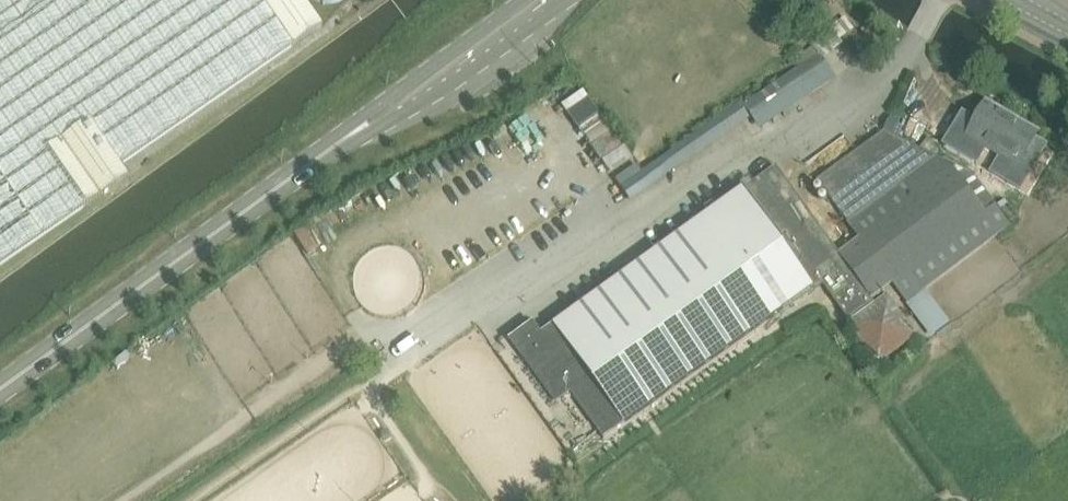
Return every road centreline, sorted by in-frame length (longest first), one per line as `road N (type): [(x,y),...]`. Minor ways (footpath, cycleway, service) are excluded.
road 1 (secondary): [(359,131),(0,391)]
road 2 (secondary): [(359,131),(431,96),(563,0)]
road 3 (secondary): [(517,0),(359,131)]

